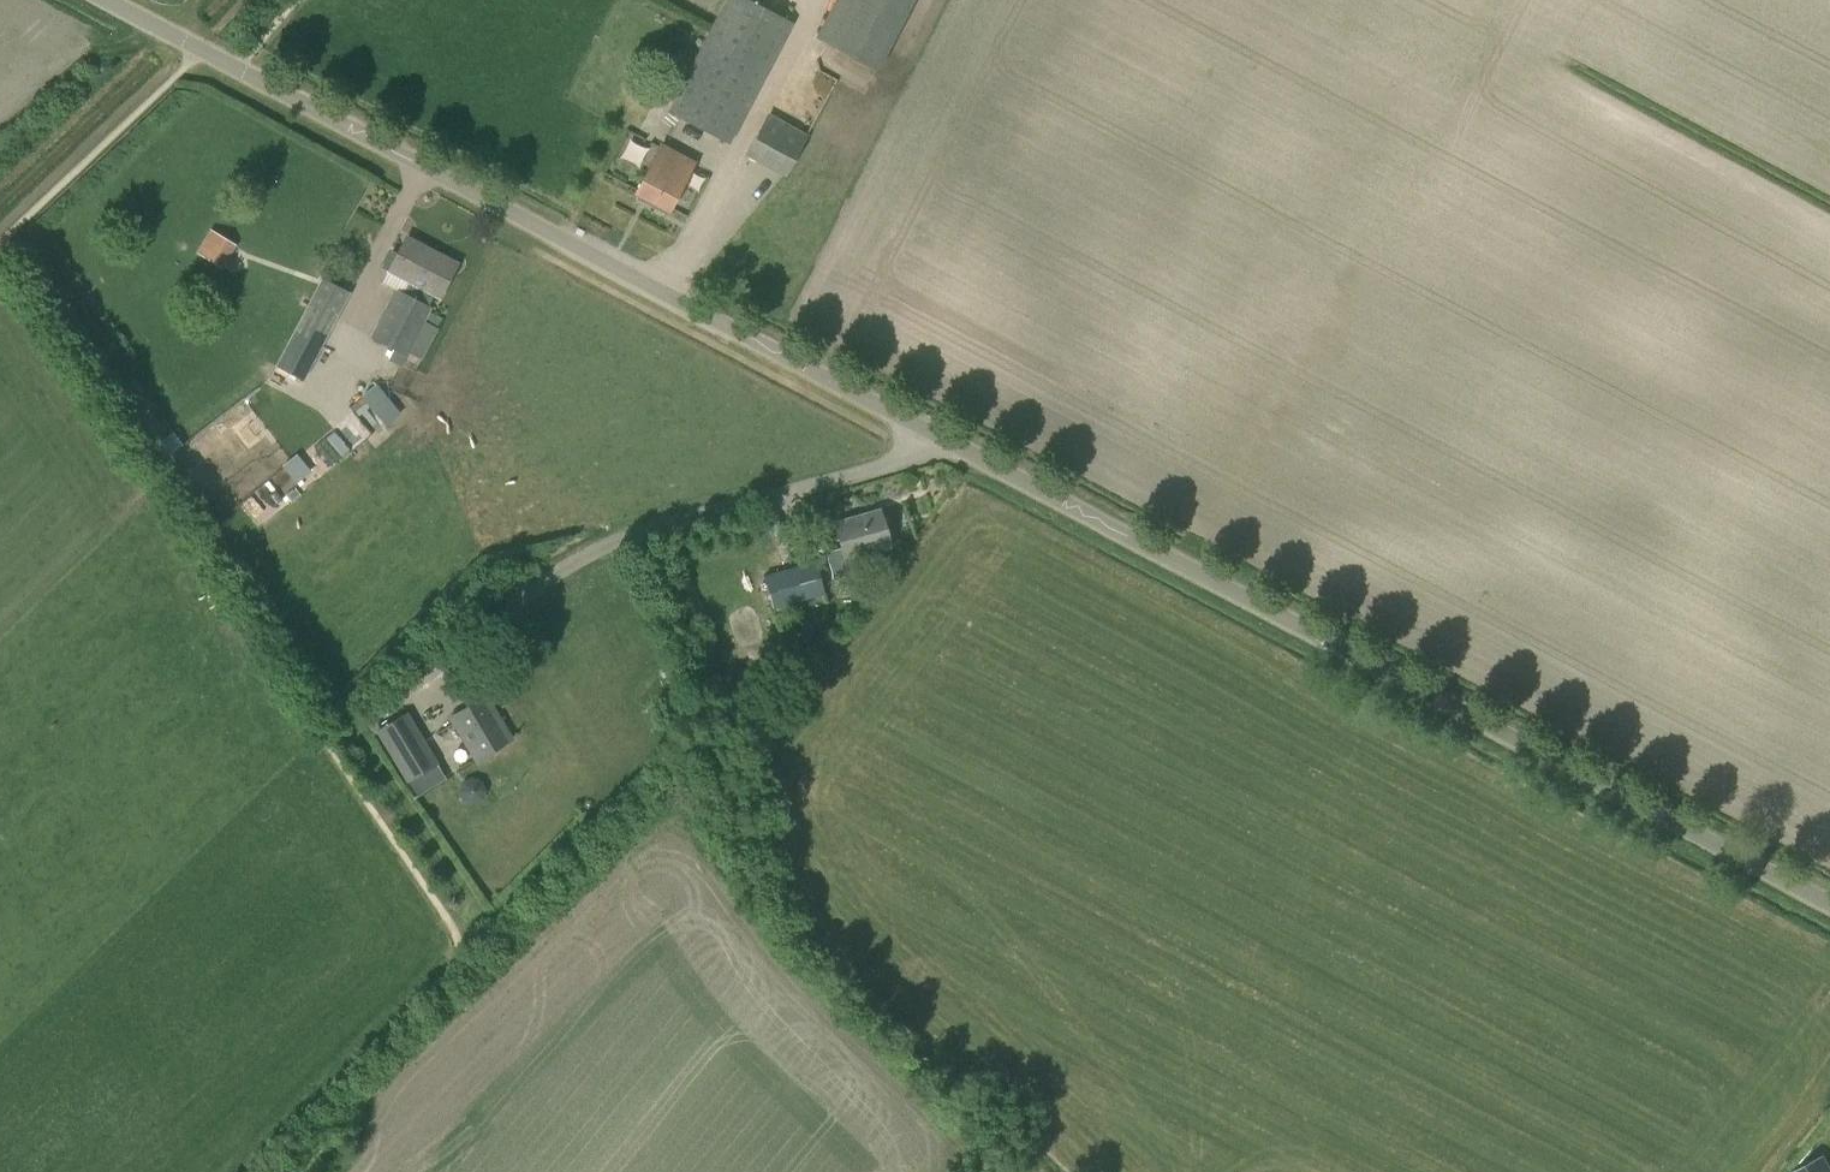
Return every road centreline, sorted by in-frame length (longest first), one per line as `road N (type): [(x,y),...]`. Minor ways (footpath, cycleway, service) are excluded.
road 1 (unclassified): [(1829,906),(103,0)]

